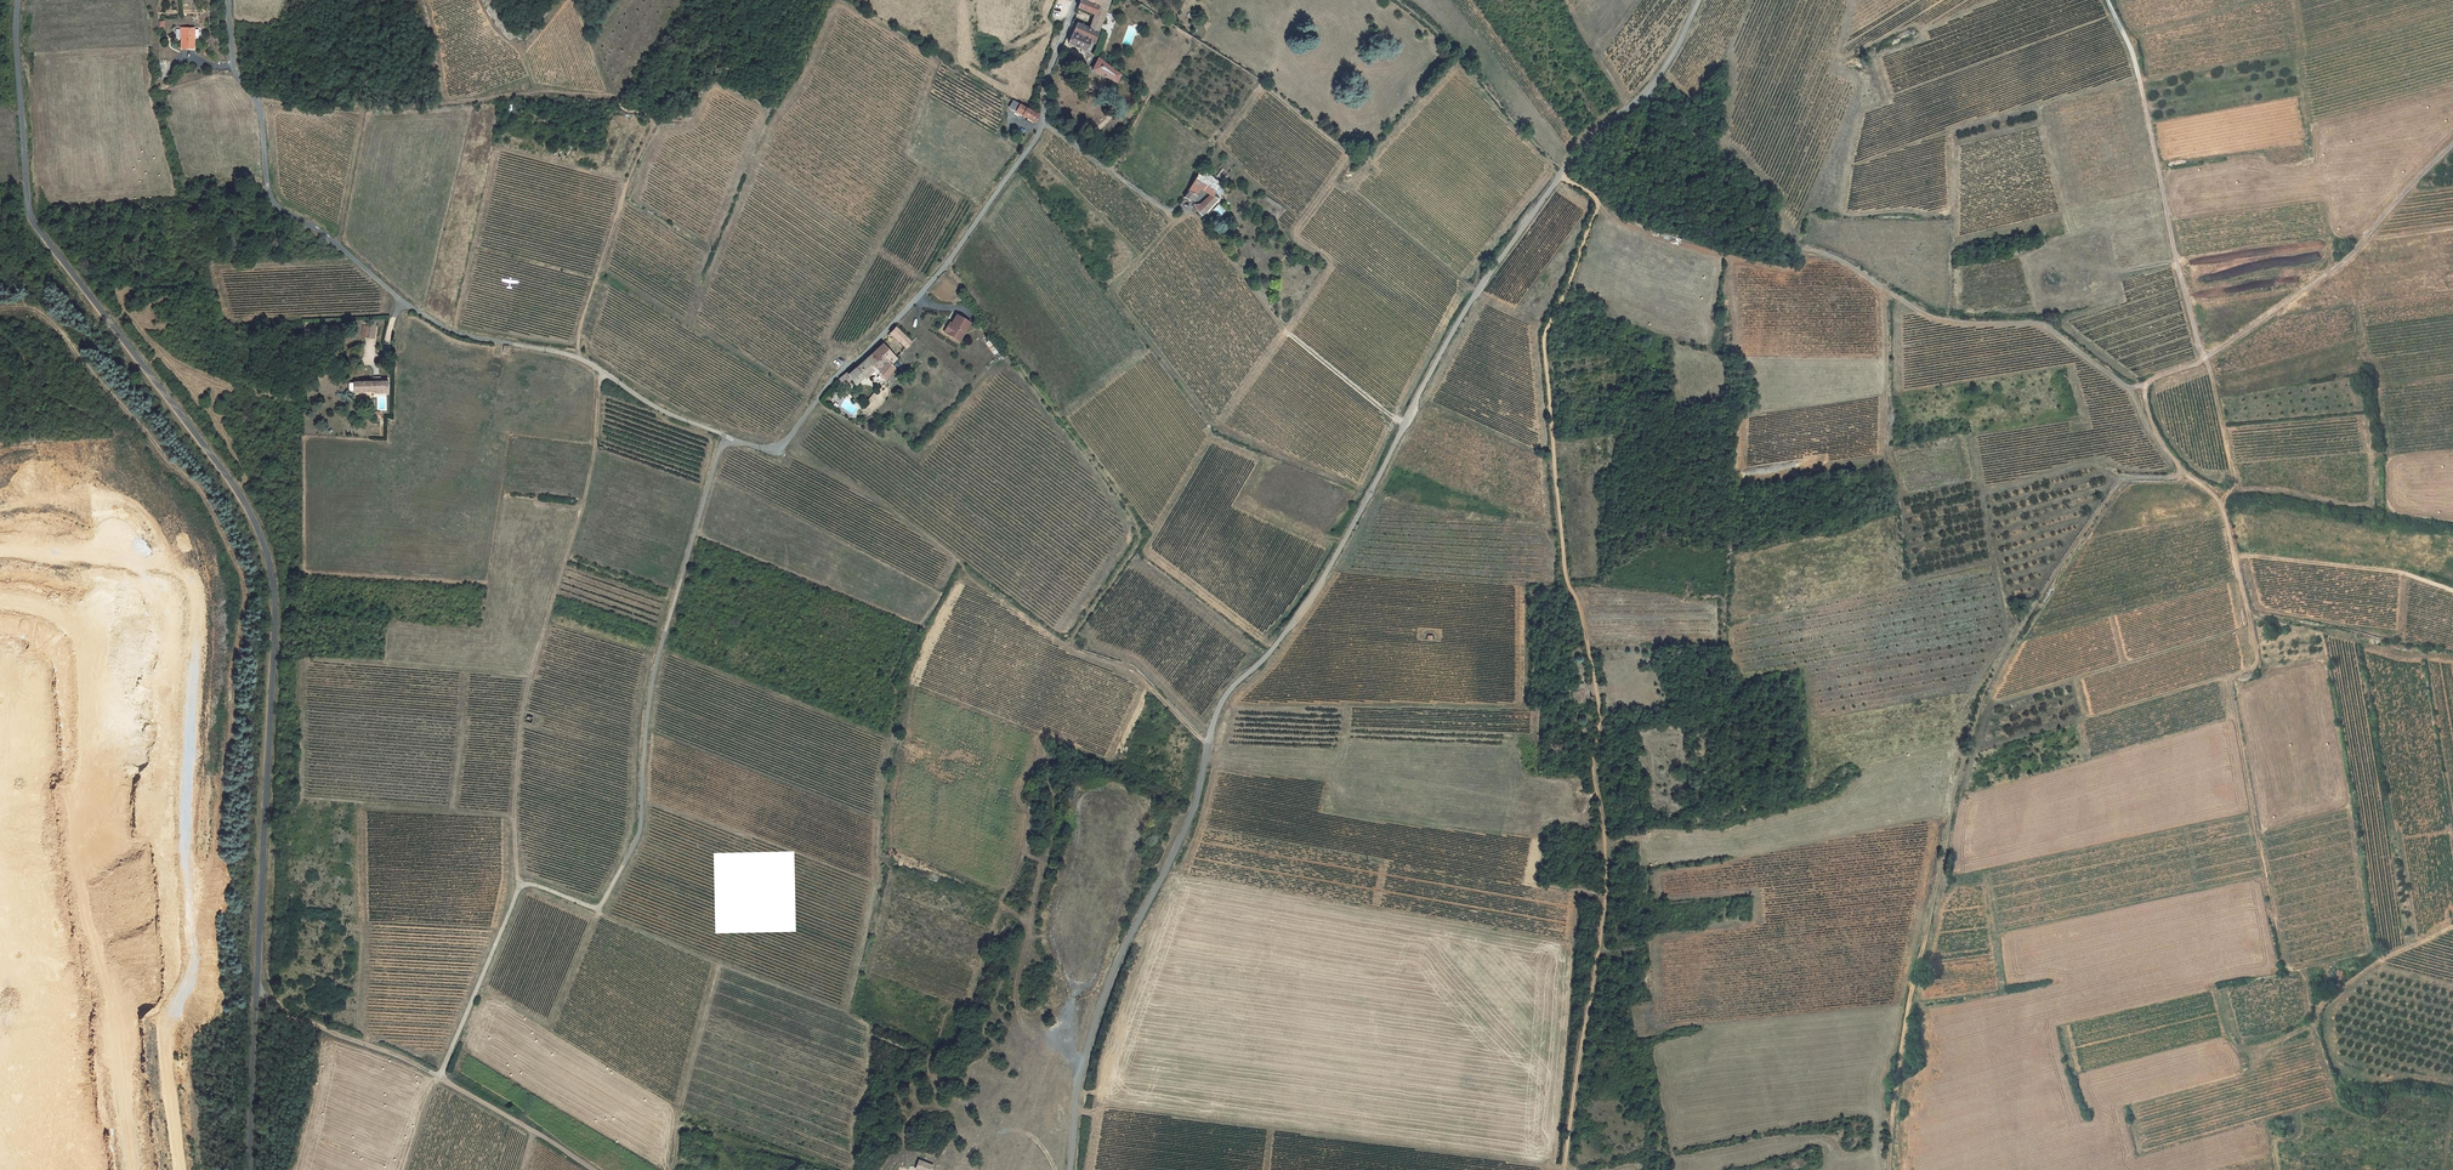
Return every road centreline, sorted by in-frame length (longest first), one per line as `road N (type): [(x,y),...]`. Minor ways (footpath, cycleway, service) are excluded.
road 1 (unclassified): [(1070,1150),(1074,1096),(1099,1006),(1193,809),(1224,697),(1312,596),(1470,300),(1560,174),(1668,64),(1700,0)]
road 2 (unclassified): [(17,0),(30,215),(234,487),(270,570),(249,1169)]
road 3 (track): [(1560,174),(1598,203),(1544,342),(1565,572),(1600,704),(1596,785),(1606,838),(1602,929),(1563,1169)]
road 4 (track): [(1889,1169),(1912,993),(1980,706),(2018,630),(2110,493),(2126,478),(2182,471)]
road 5 (unclassified): [(730,441),(706,492),(659,656),(633,846),(597,909),(521,884),(441,1079)]
road 6 (track): [(946,265),(1140,534),(1073,645),(1144,681),(1208,744)]
road 7 (track): [(1646,92),(1681,116),(1769,234),(1844,262),(1934,318),(2039,324),(2125,385),(2145,387)]
road 8 (unclassified): [(730,441),(781,444),(946,265),(1043,123),(1046,82),(1075,0)]
road 9 (unclassified): [(579,359),(454,333),(279,205),(266,173),(261,114),(233,57),(229,0)]
road 10 (track): [(2221,505),(2233,476),(2212,375),(2178,265),(2134,57),(2106,0)]
road 11 (track): [(896,1169),(907,1120),(935,1103),(926,1050),(902,1048),(848,1010),(597,909)]
road 12 (track): [(1563,1168),(1110,1107),(1073,1110)]
road 13 (track): [(230,690),(245,589),(202,493),(36,312),(0,307)]
road 14 (track): [(2235,555),(2257,660),(2233,677),(2231,688),(2286,965),(2303,970),(2310,1003)]
road 15 (unclassified): [(2145,387),(2196,364),(2351,256),(2452,145)]
road 16 (track): [(2247,1048),(2313,1023),(2322,1006),(2375,963),(2452,927)]
road 17 (track): [(2452,591),(2401,571),(2235,555)]
road 18 (track): [(719,962),(671,1169)]
road 19 (track): [(441,1079),(294,1015),(257,985)]
road 20 (unclassified): [(592,1169),(441,1079)]
road 21 (unclassified): [(579,359),(664,412),(730,441)]
road 22 (track): [(1404,424),(1286,332)]
road 23 (track): [(1983,489),(2084,465),(2126,478)]

